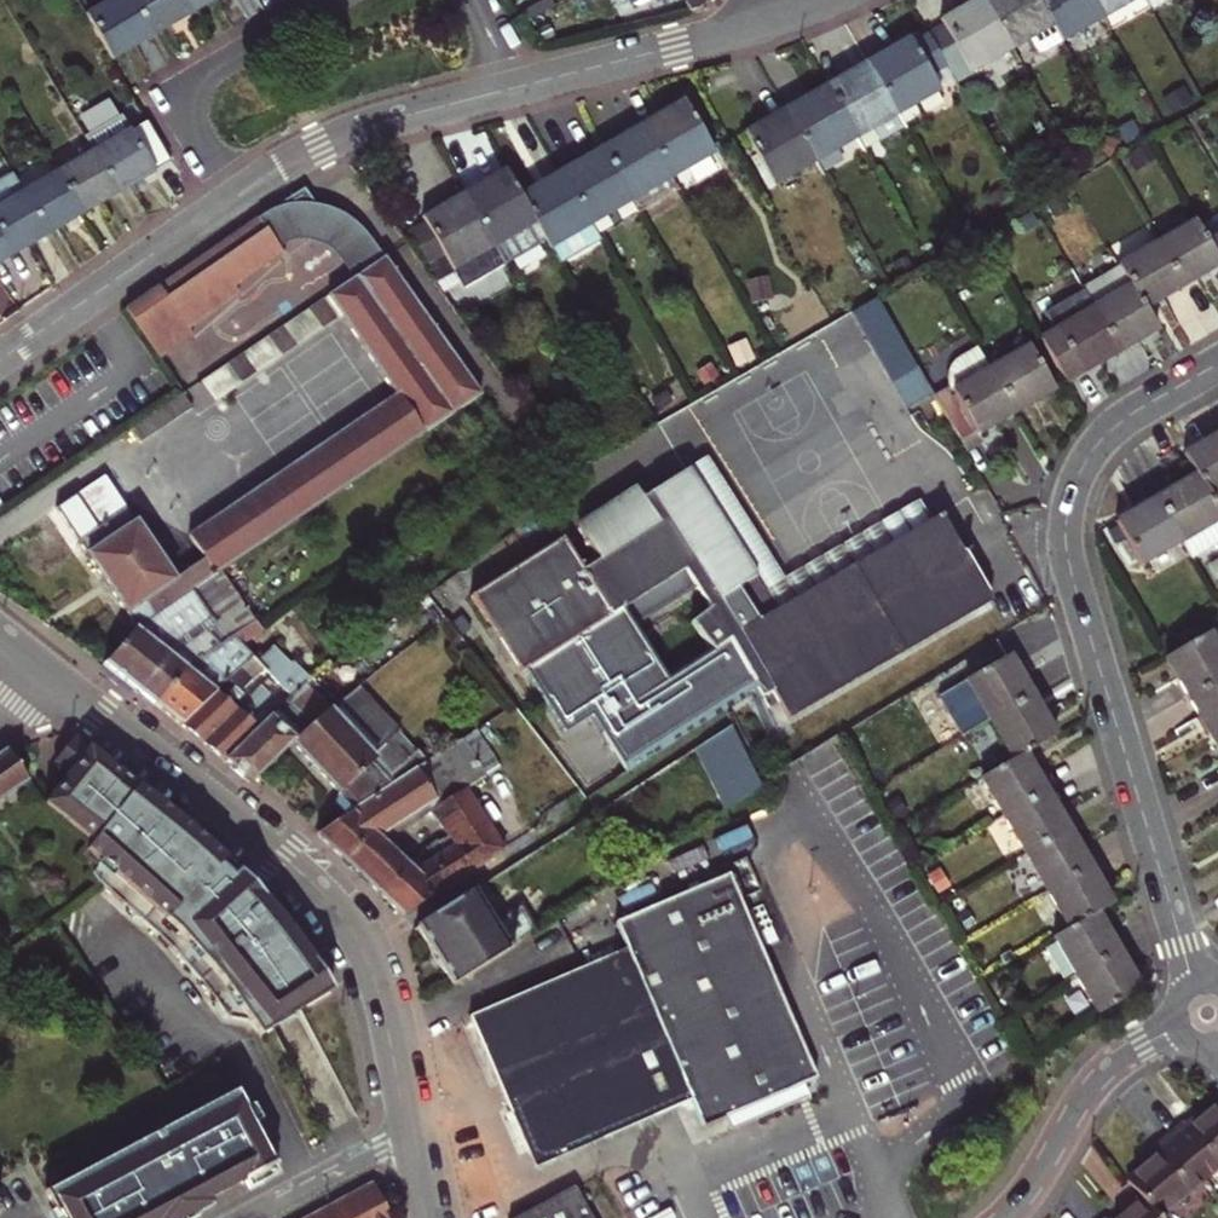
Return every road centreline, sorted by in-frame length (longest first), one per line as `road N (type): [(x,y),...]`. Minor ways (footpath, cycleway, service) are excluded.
road 1 (residential): [(1217,363),(1120,422),(1097,444),(1069,503),(1067,538),(1209,1013)]
road 2 (secondary): [(53,674),(217,802),(346,919),(380,996),(410,1137)]
road 3 (residential): [(236,197),(368,125),(518,86)]
road 4 (residential): [(1005,1217),(1099,1078),(1209,1013)]
road 5 (residential): [(338,0),(201,81),(189,122),(236,197)]
road 6 (residential): [(0,359),(236,197)]
road 7 (residential): [(518,86),(793,14)]
road 8 (residential): [(255,1217),(410,1137)]

